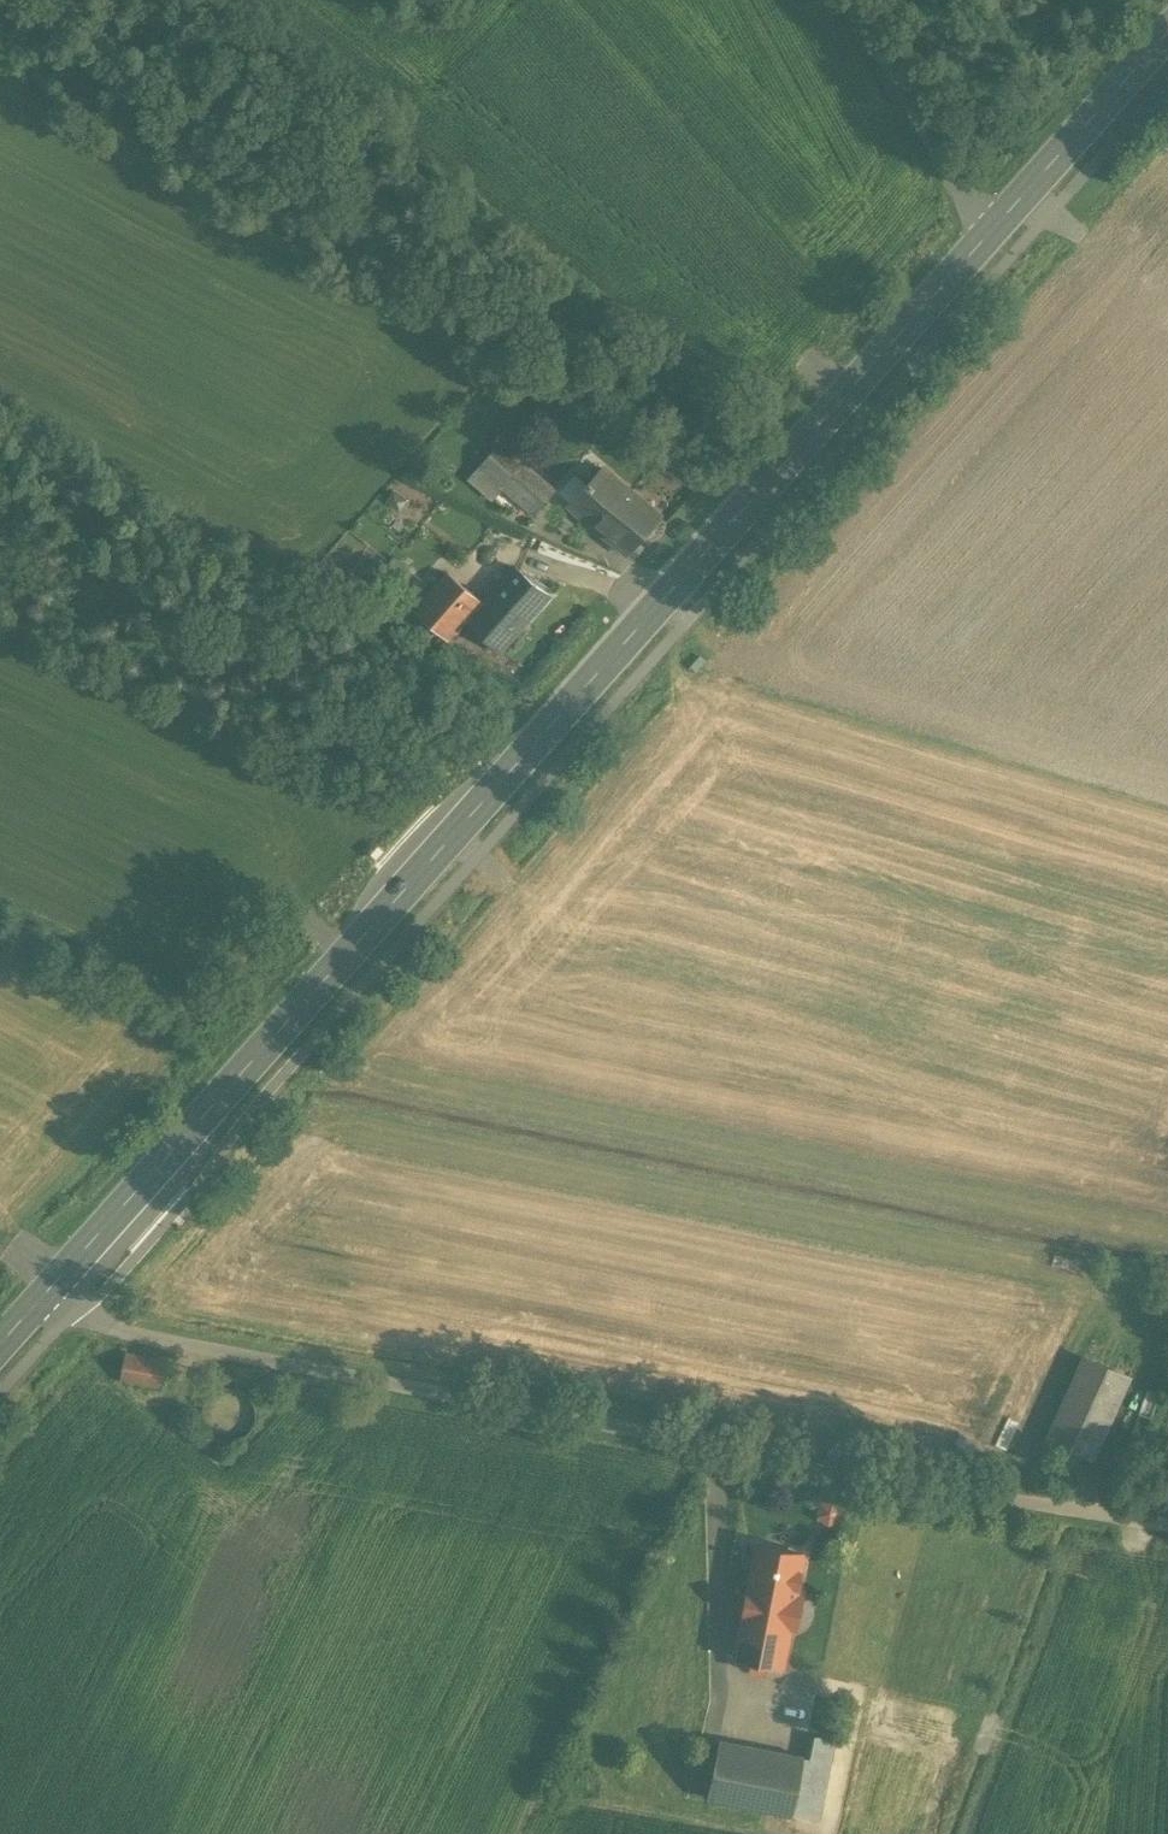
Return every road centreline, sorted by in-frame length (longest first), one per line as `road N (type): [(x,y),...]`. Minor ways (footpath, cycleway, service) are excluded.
road 1 (secondary): [(0,1346),(991,229)]
road 2 (track): [(45,1296),(99,1323),(189,1345),(894,1483),(1167,1524)]
road 3 (unclassified): [(854,0),(964,197),(991,229)]
road 4 (secondary): [(991,229),(1167,32)]

